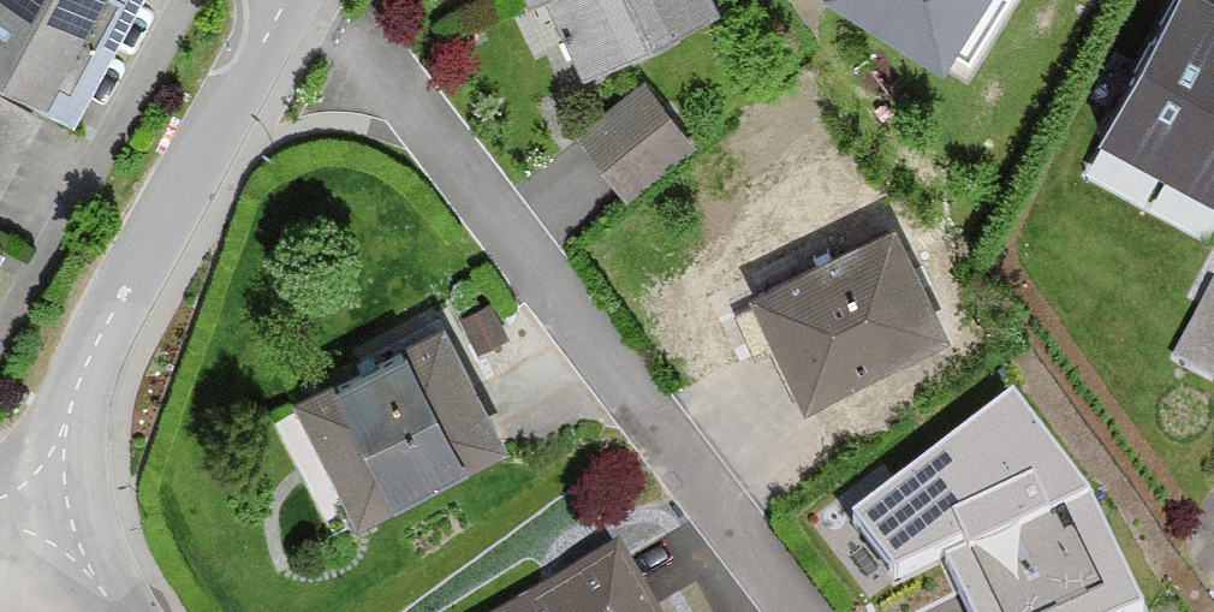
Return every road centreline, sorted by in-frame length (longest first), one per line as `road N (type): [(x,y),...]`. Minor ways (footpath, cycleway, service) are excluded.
road 1 (residential): [(801,611),(388,74),(302,0)]
road 2 (residential): [(288,0),(56,433),(39,500)]

